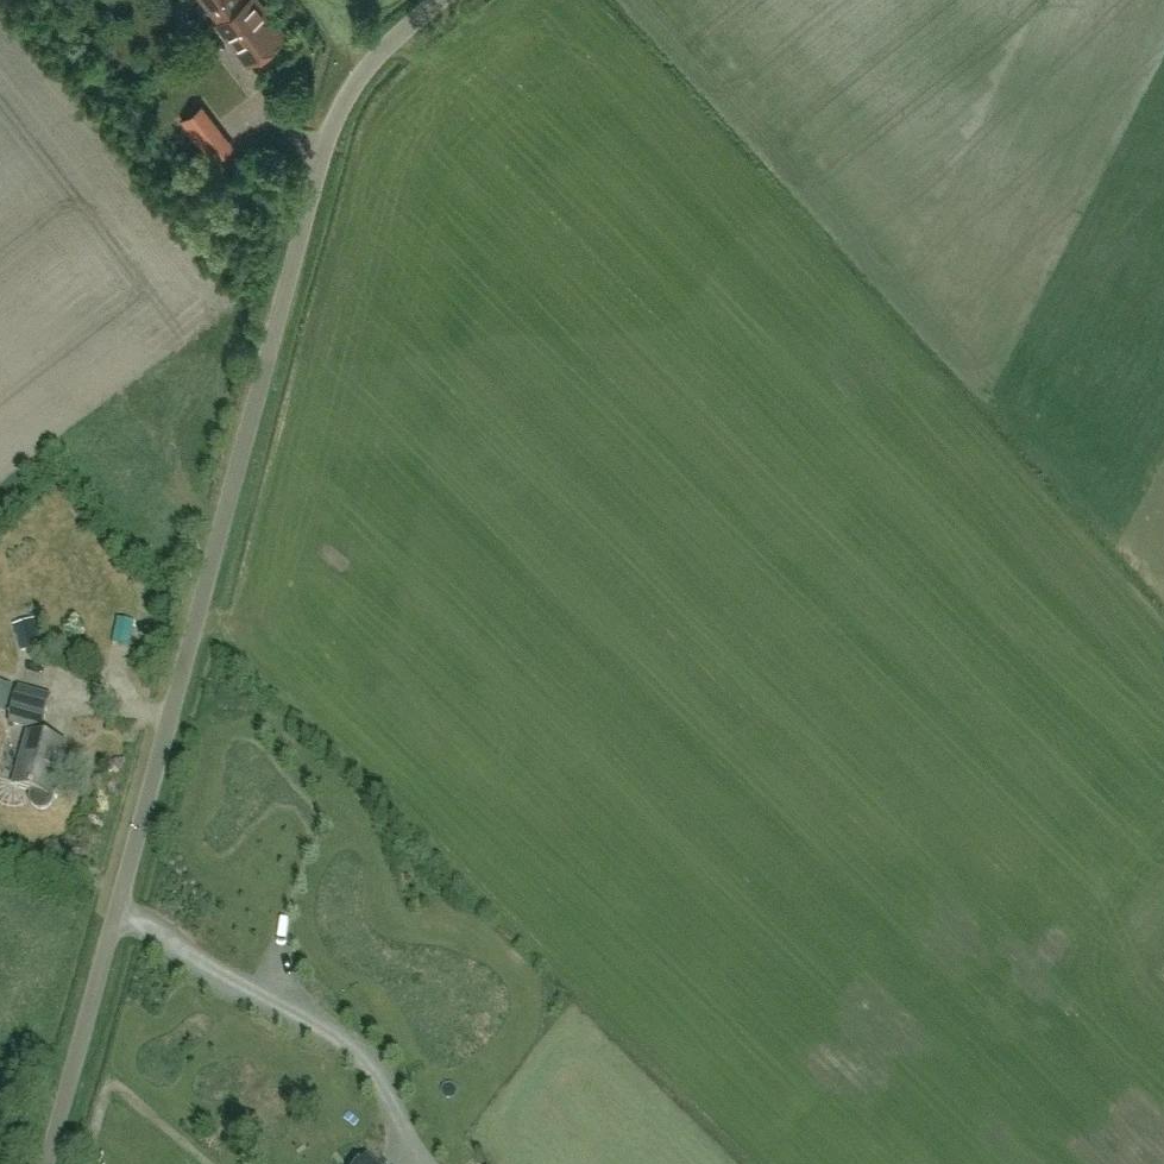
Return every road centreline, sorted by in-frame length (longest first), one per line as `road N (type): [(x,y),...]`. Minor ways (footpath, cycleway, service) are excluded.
road 1 (unclassified): [(47,1163),(325,180),(359,90),(460,0)]

